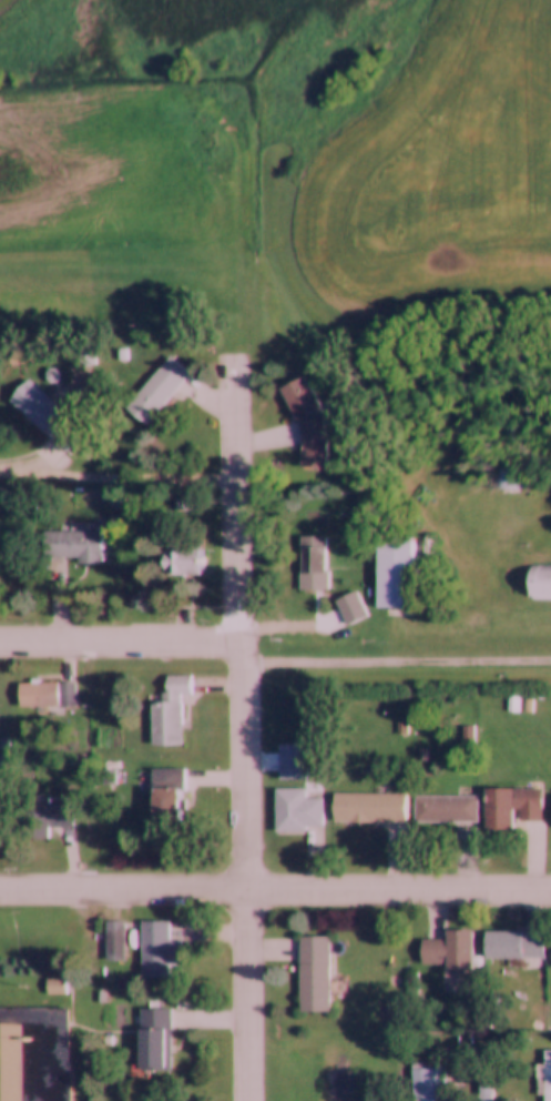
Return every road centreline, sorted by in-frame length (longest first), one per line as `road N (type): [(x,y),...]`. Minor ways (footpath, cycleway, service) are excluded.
road 1 (residential): [(249,1100),(236,356)]
road 2 (residential): [(246,890),(550,891)]
road 3 (residential): [(0,888),(246,890)]
road 4 (residential): [(241,642),(0,642)]

